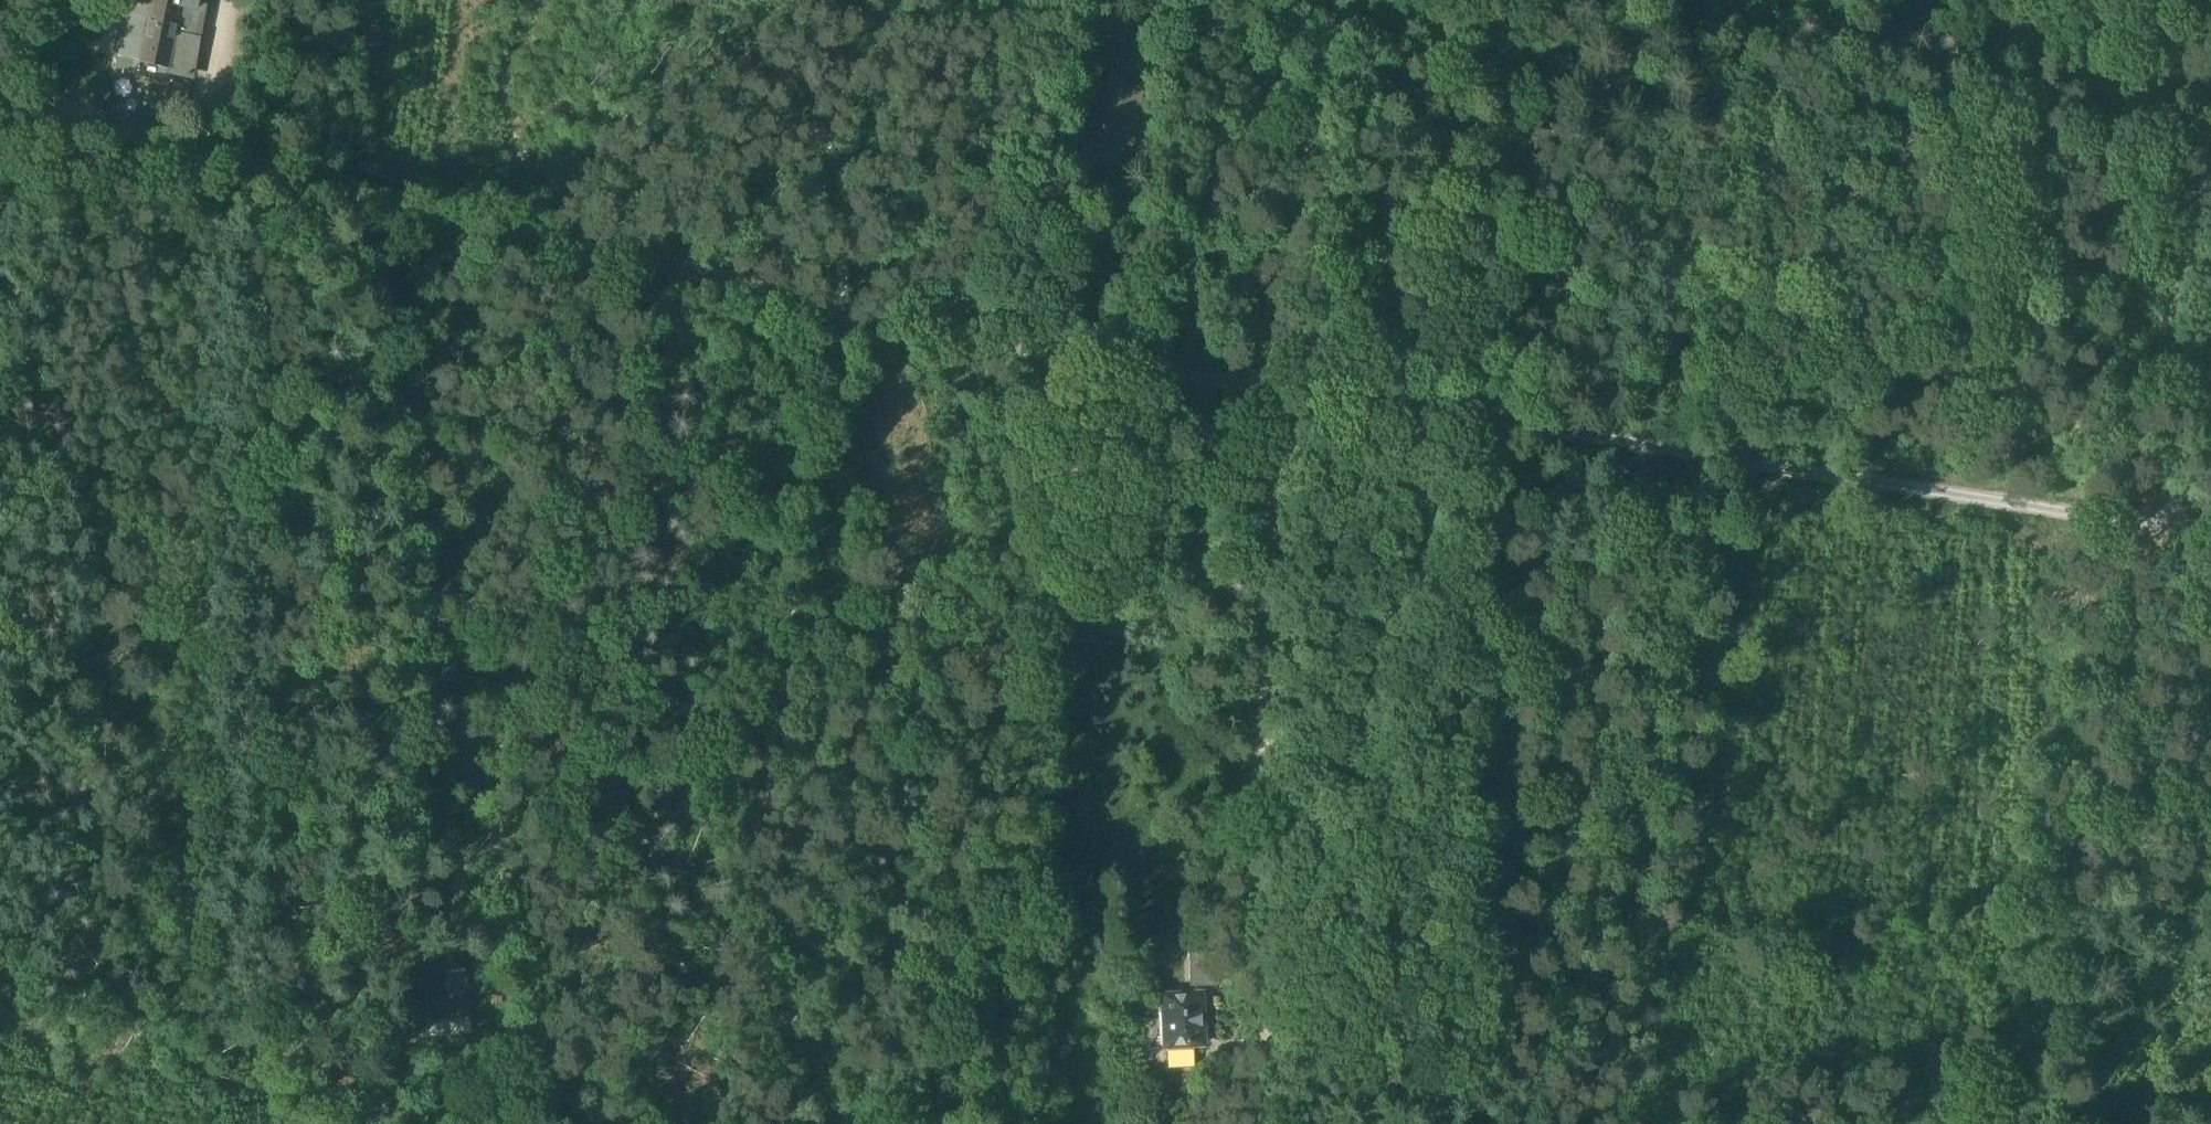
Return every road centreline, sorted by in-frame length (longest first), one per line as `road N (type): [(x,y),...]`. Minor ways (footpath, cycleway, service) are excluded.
road 1 (track): [(2210,529),(1276,390)]
road 2 (track): [(1276,390),(1263,486),(1263,1123)]
road 3 (track): [(1332,0),(1276,390)]

